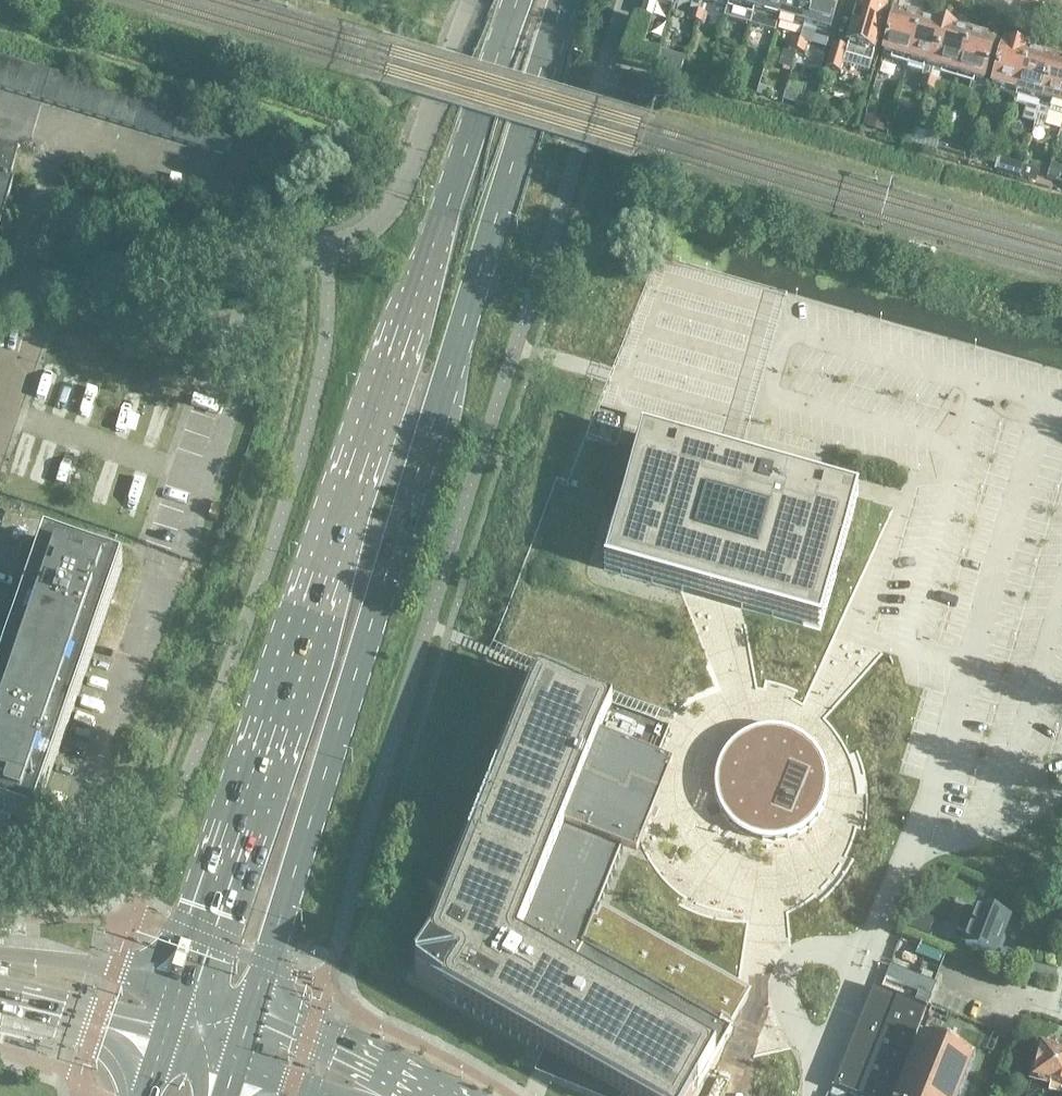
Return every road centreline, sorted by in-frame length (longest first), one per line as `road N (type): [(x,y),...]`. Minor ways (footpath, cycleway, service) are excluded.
road 1 (primary): [(245,1033),(562,0)]
road 2 (primary): [(515,0),(170,1015)]
road 3 (unclassified): [(0,296),(321,248),(368,220),(401,187),(455,53)]
road 4 (secondary): [(170,1015),(0,983)]
road 5 (secondary): [(381,1095),(245,1033)]

